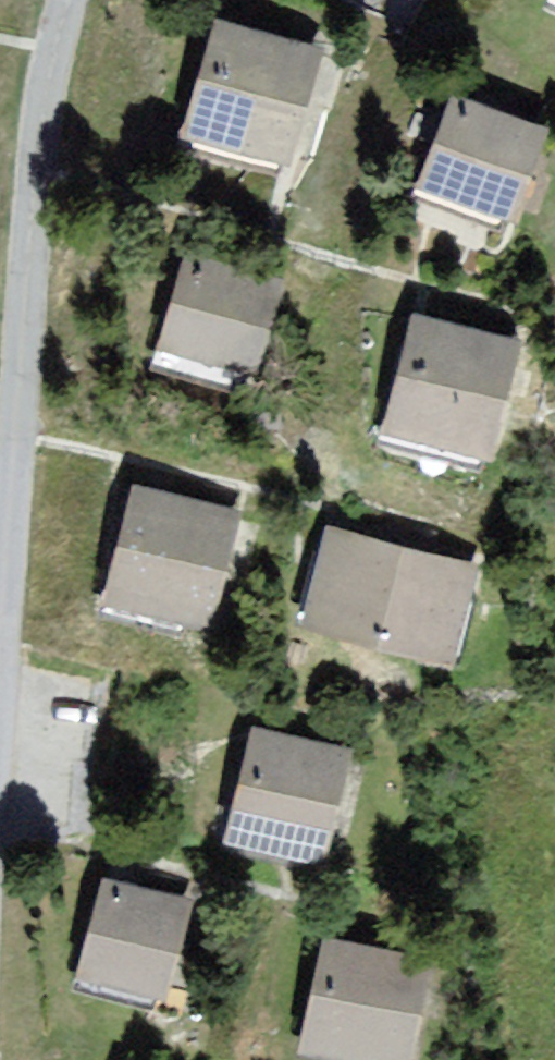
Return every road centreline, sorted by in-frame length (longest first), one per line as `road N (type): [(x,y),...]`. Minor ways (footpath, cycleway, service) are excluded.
road 1 (residential): [(71,0),(45,69),(0,765)]

